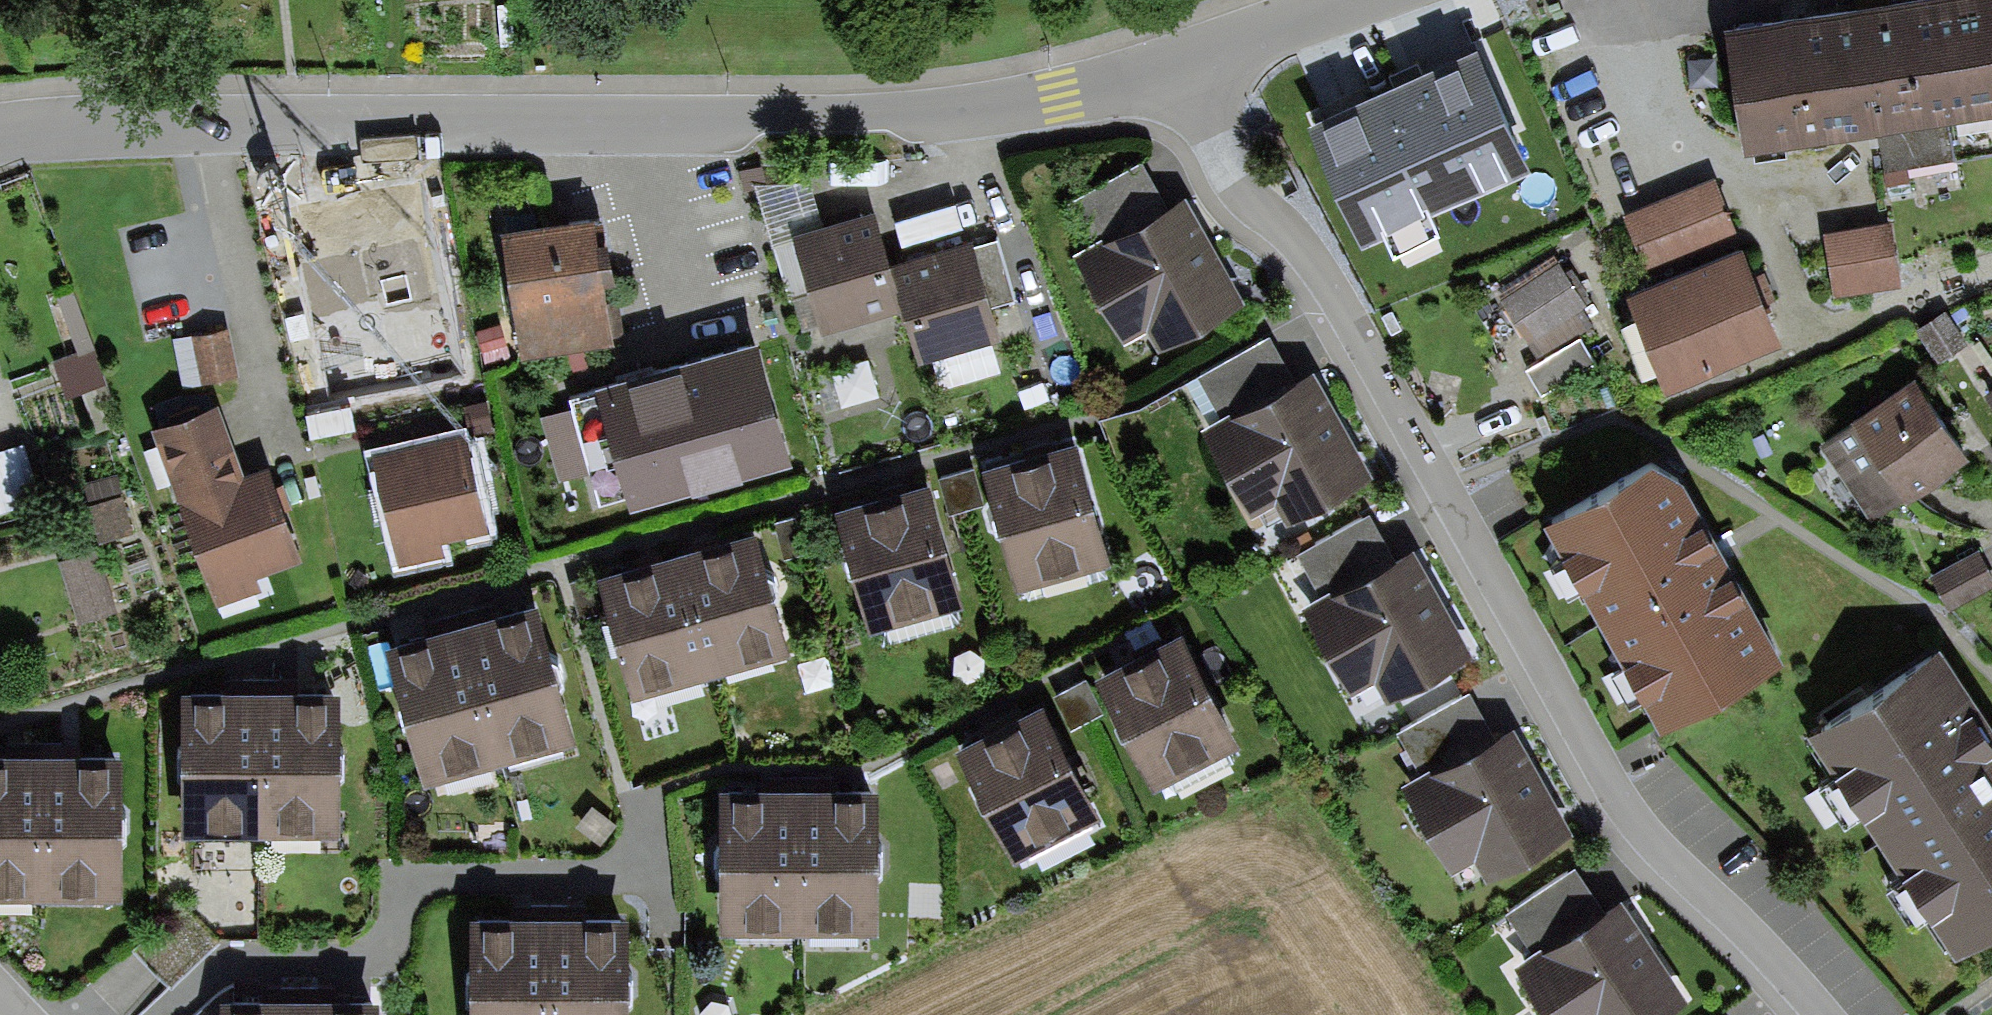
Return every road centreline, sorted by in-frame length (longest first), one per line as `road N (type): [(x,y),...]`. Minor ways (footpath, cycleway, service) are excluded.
road 1 (unclassified): [(0,139),(215,119),(486,124),(952,109),(1050,94),(1180,56)]
road 2 (residential): [(1180,56),(1230,187),(1276,222),(1319,279),(1416,468),(1538,657),(1609,793),(1650,842),(1785,966),(1819,1014)]
road 3 (unclassified): [(1180,56),(1338,0)]

